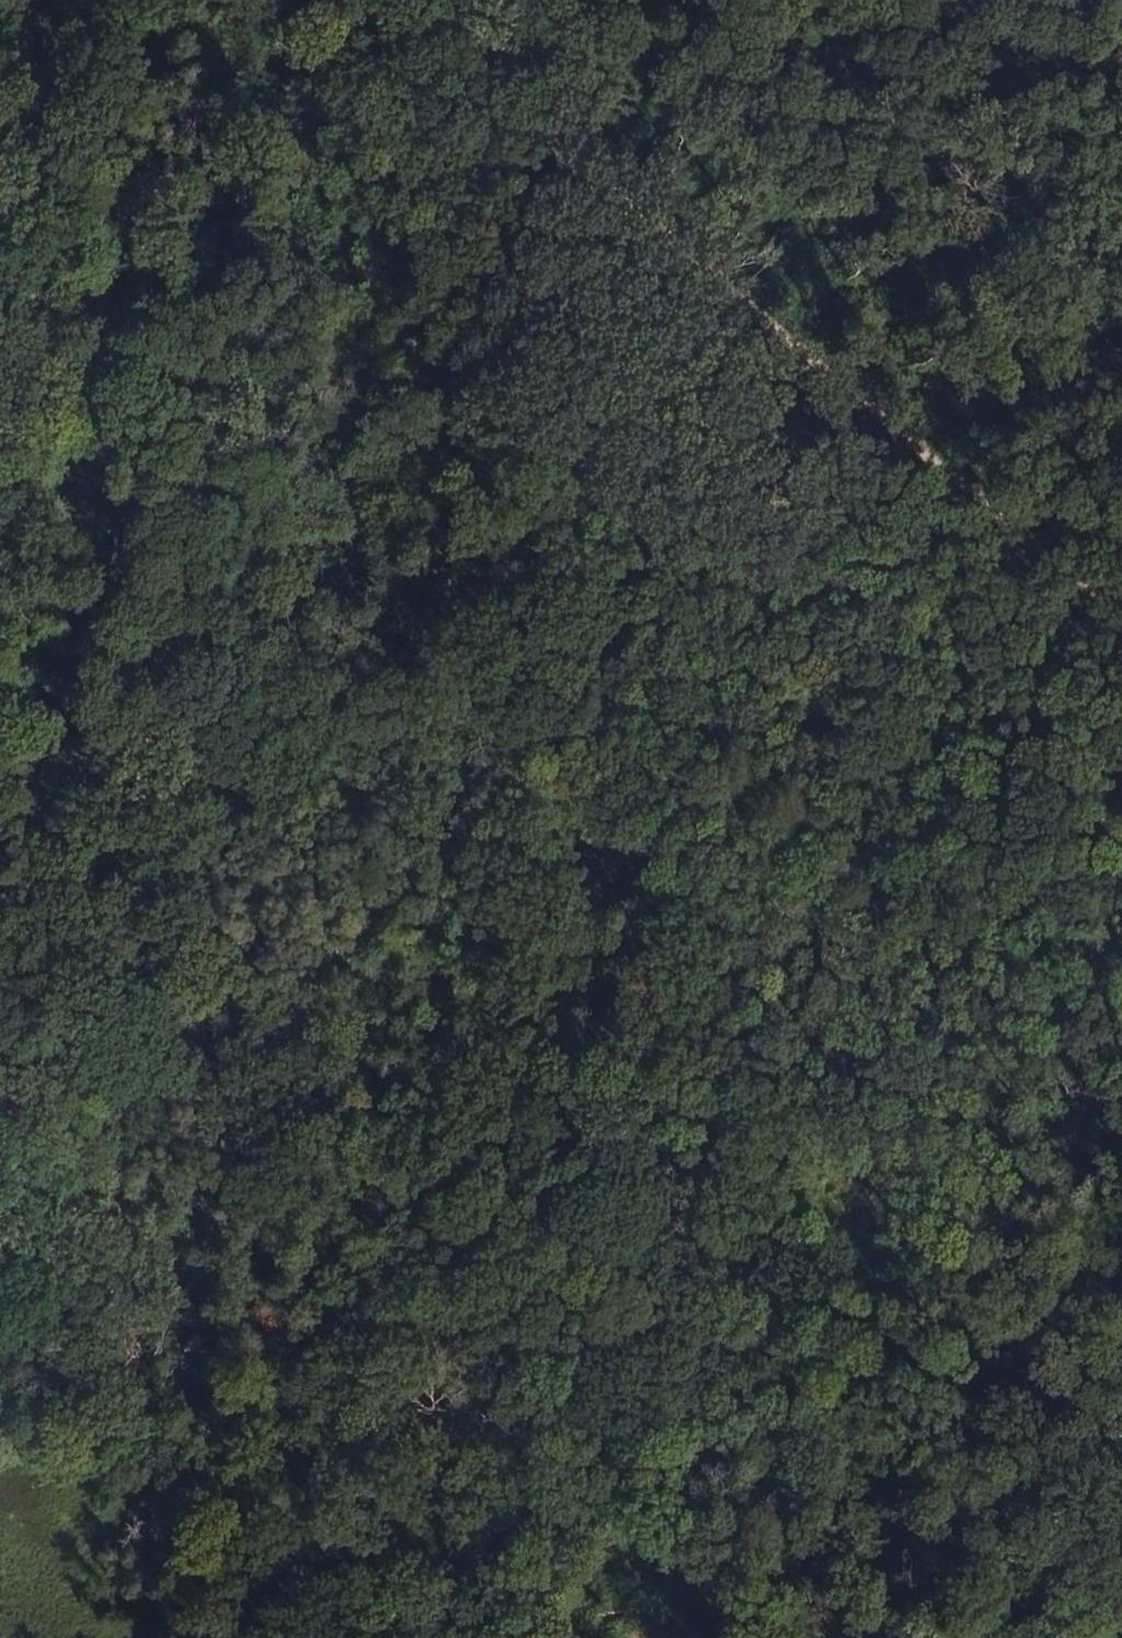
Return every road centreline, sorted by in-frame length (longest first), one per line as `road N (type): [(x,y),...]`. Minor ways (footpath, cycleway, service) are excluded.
road 1 (track): [(0,300),(197,1637)]
road 2 (track): [(388,0),(944,442),(1121,601)]

